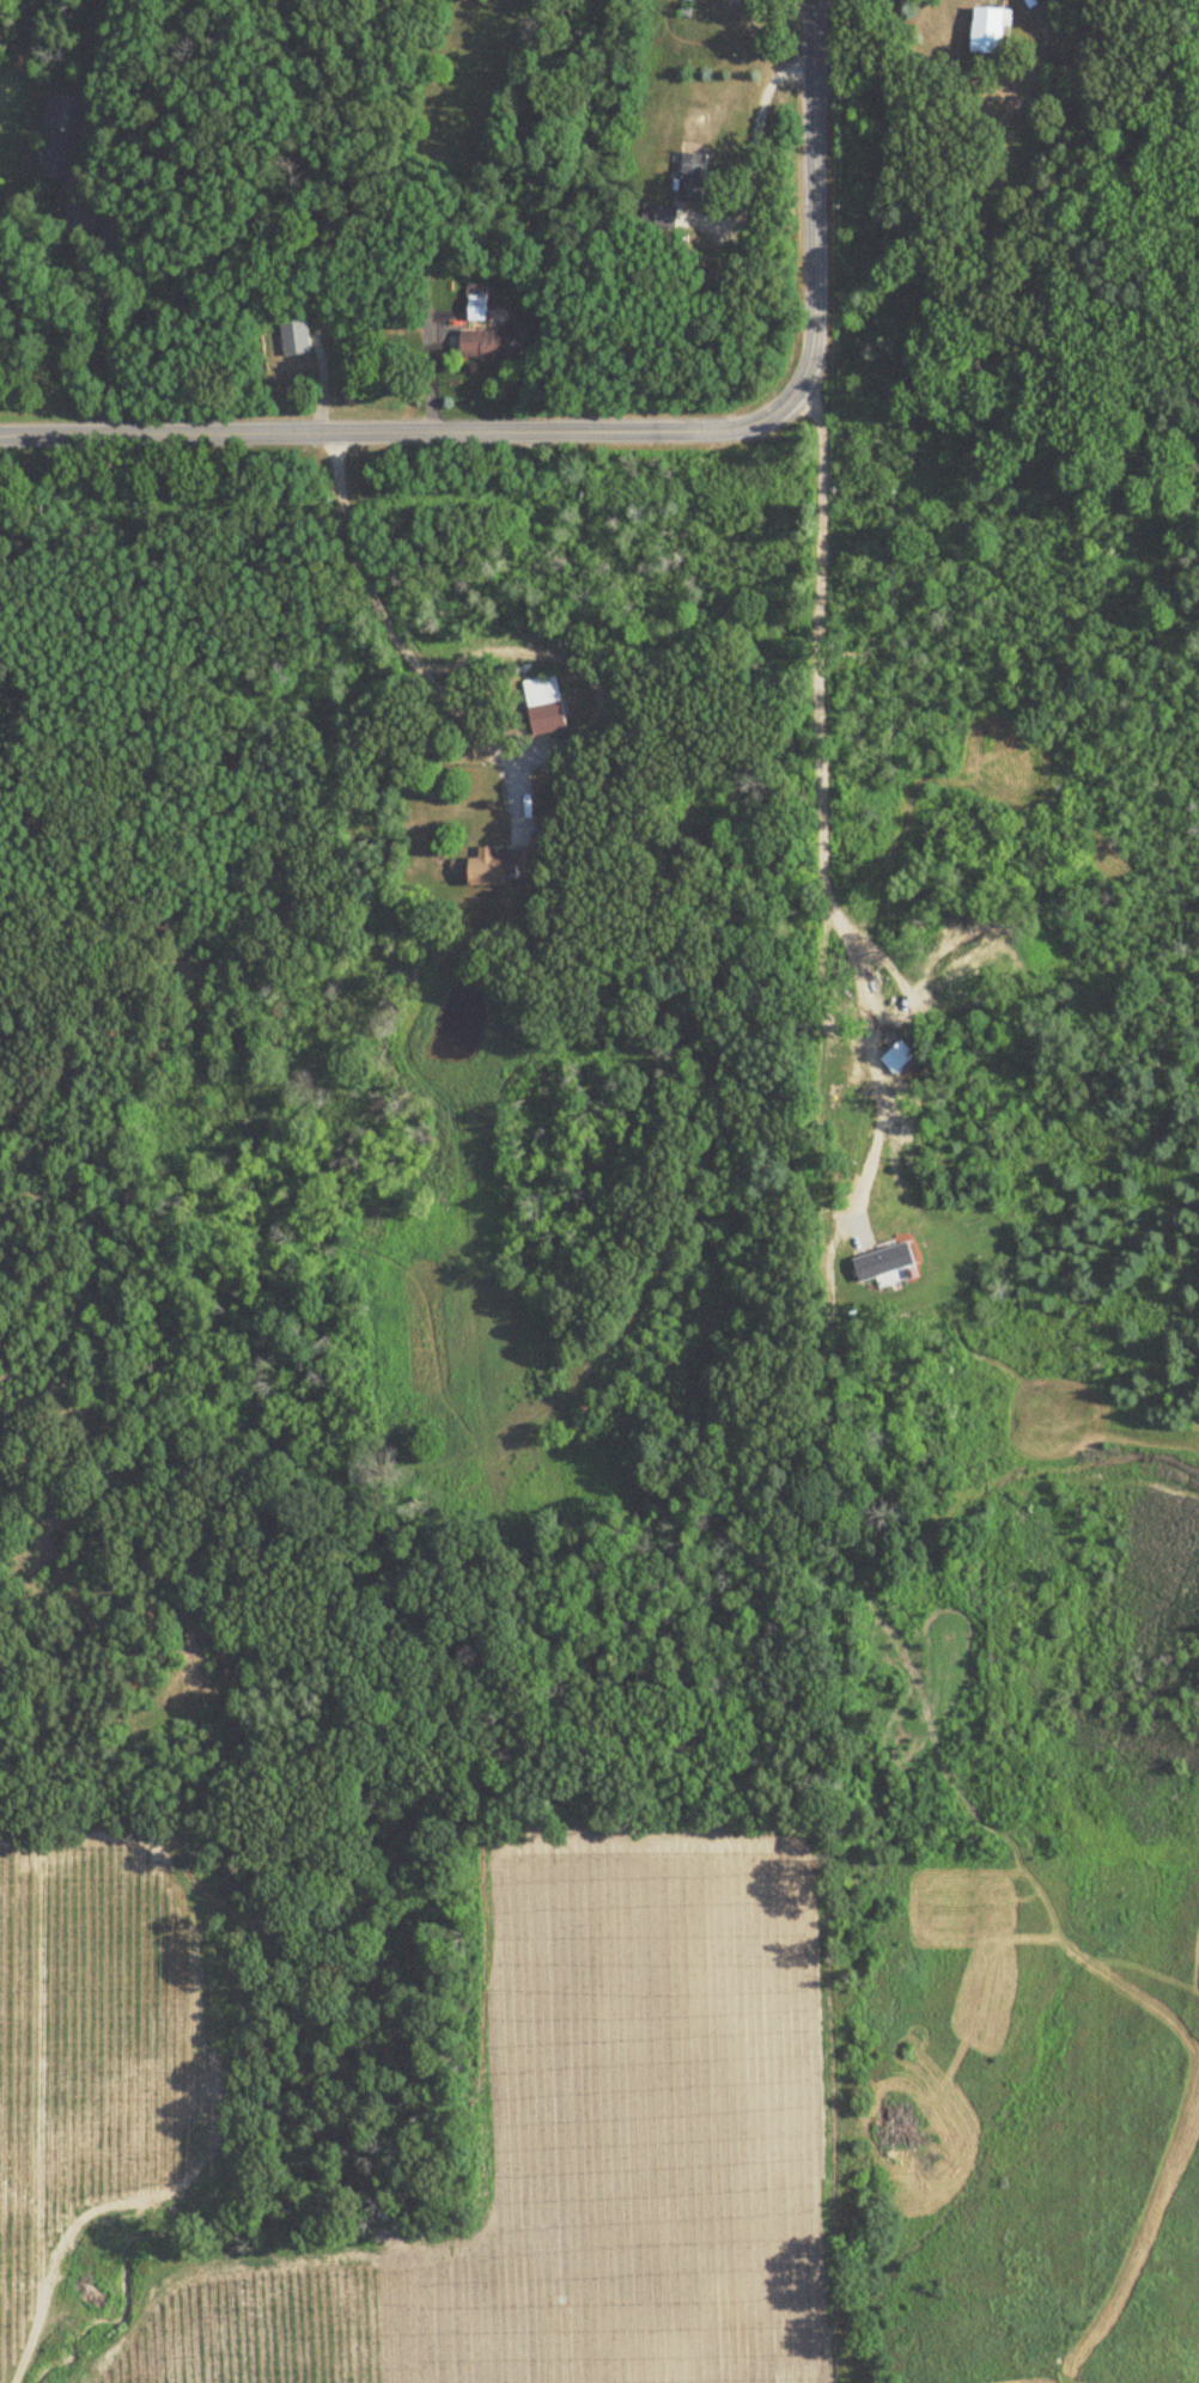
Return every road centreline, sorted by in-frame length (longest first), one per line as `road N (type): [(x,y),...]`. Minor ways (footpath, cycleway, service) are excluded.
road 1 (residential): [(0,438),(708,435)]
road 2 (residential): [(708,435),(783,412),(803,386),(811,358),(816,0)]

